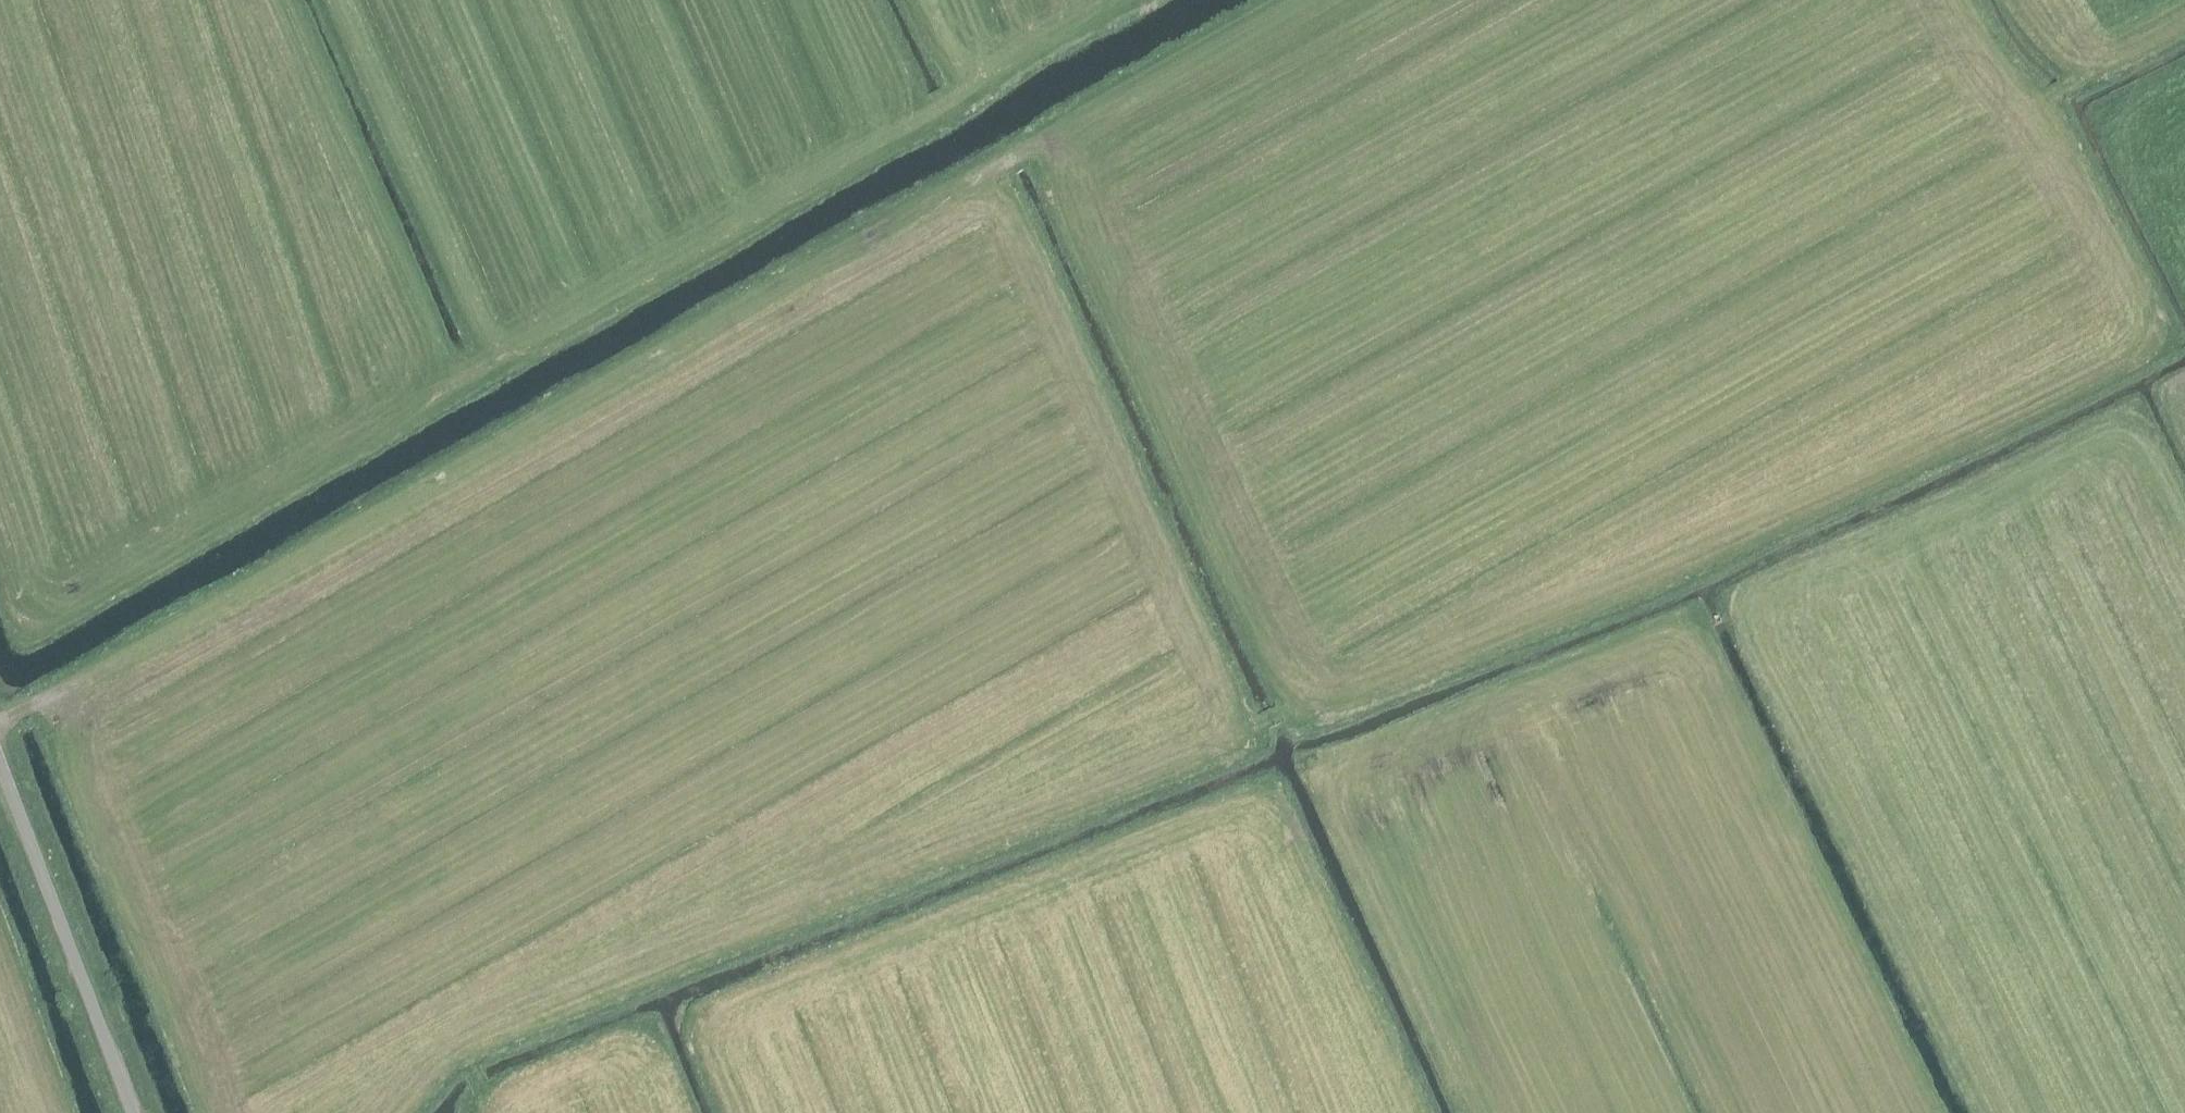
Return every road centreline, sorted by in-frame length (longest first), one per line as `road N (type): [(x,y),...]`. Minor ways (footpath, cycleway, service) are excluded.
road 1 (unclassified): [(132,1112),(0,763)]

